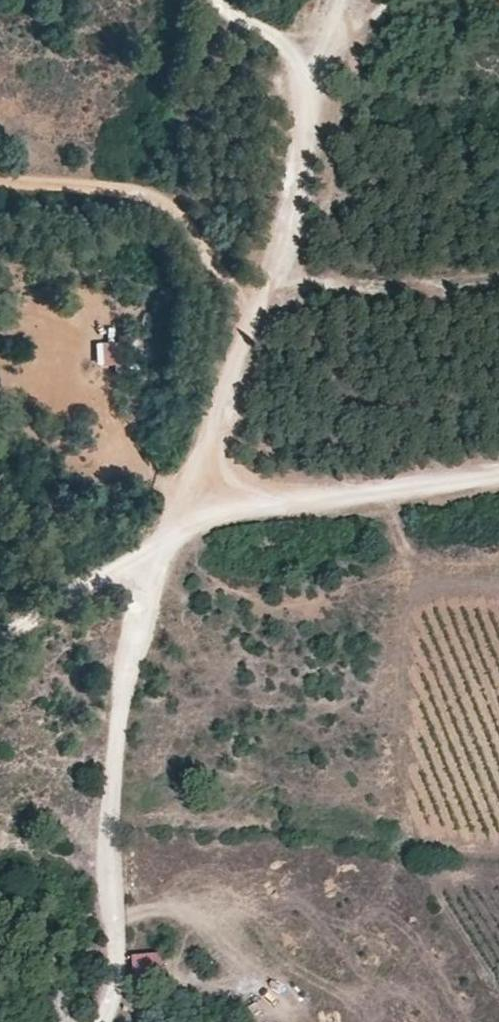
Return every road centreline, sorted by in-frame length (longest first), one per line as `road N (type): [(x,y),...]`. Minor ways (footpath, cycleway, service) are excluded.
road 1 (track): [(336,0),(310,88),(284,251),(158,549),(127,663),(105,861),(118,939),(106,1021)]
road 2 (track): [(0,644),(229,510),(498,475)]

